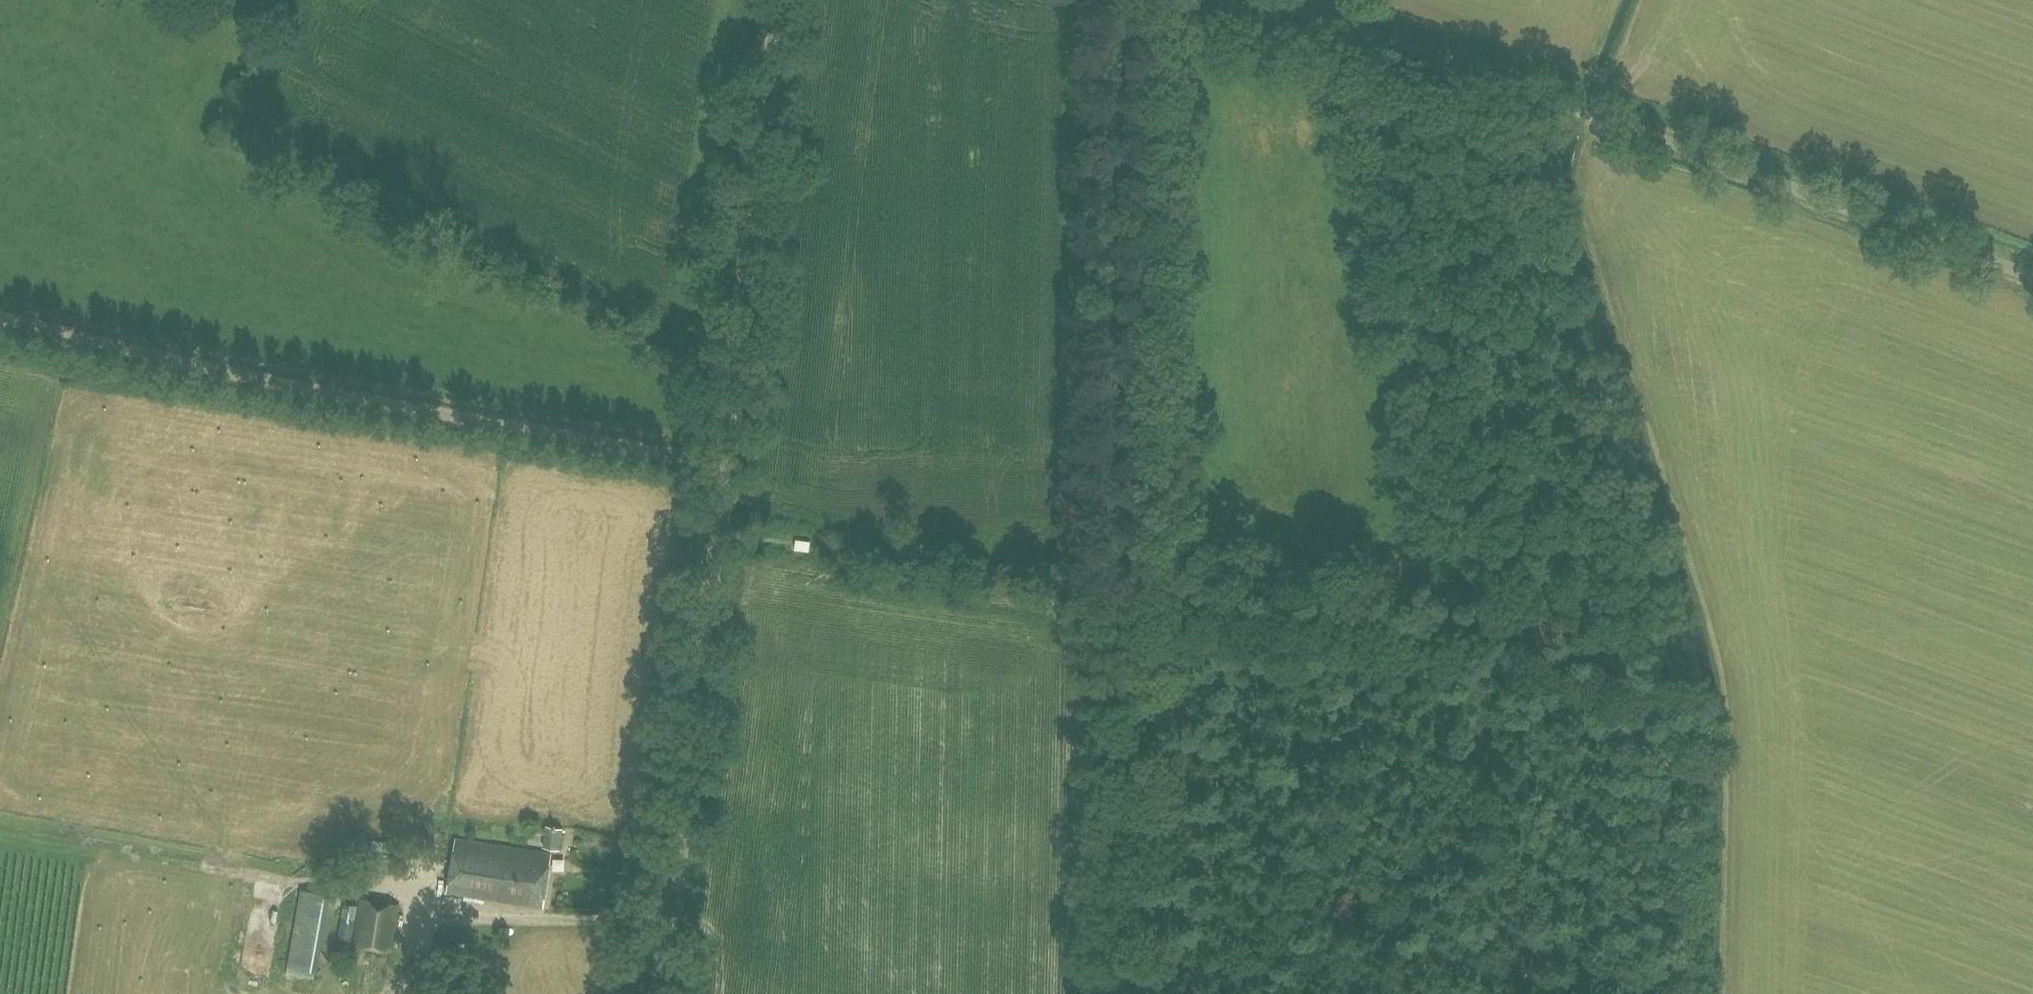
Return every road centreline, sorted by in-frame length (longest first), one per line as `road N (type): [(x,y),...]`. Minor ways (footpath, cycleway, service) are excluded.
road 1 (tertiary): [(663,993),(783,0)]
road 2 (track): [(1135,0),(1122,993)]
road 3 (unclassified): [(2032,276),(1264,0)]
road 4 (track): [(1126,638),(1710,716)]
road 5 (track): [(1457,702),(1456,993)]

